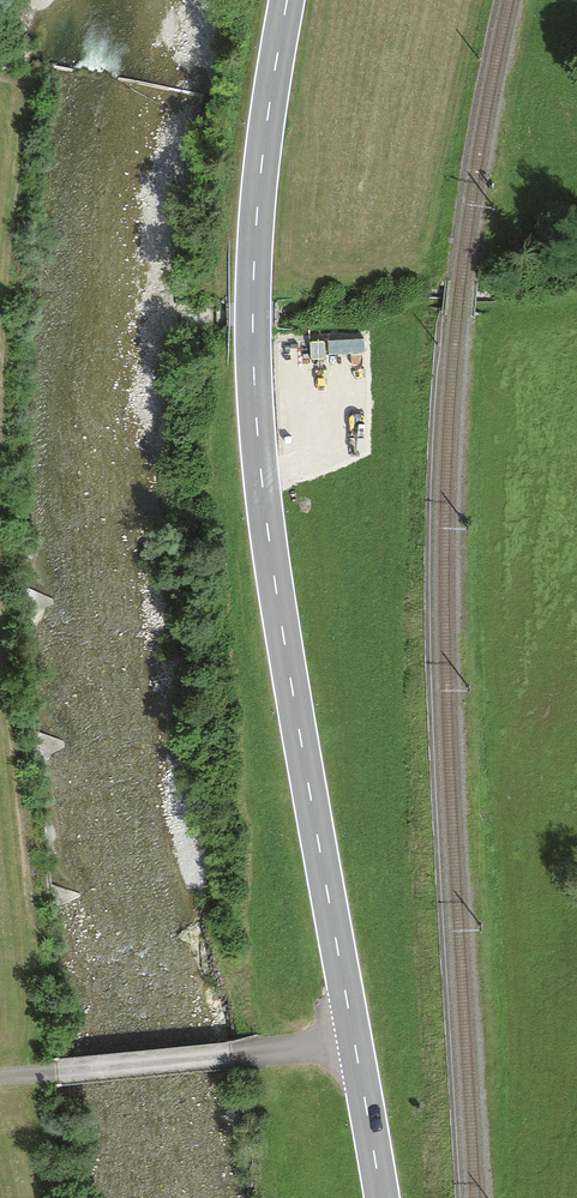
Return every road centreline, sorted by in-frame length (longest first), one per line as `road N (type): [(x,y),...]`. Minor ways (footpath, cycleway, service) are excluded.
road 1 (tertiary): [(382,1197),(256,433),(257,210),(287,0)]
road 2 (track): [(0,691),(27,1074)]
road 3 (track): [(20,87),(0,259)]

